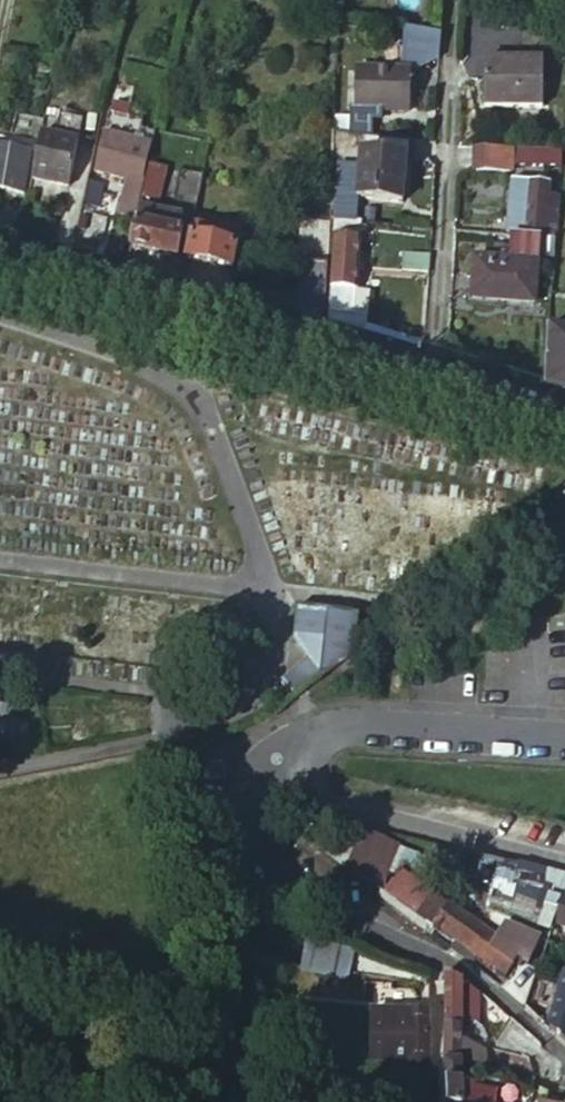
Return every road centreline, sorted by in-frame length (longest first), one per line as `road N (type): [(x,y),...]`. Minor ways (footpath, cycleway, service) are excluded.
road 1 (tertiary): [(0,259),(564,418)]
road 2 (unclassified): [(274,757),(241,801),(239,833),(251,861),(329,913),(451,963),(564,1060)]
road 3 (unclassified): [(564,864),(325,796),(274,757)]
road 4 (unclassified): [(274,757),(354,727),(564,741)]

